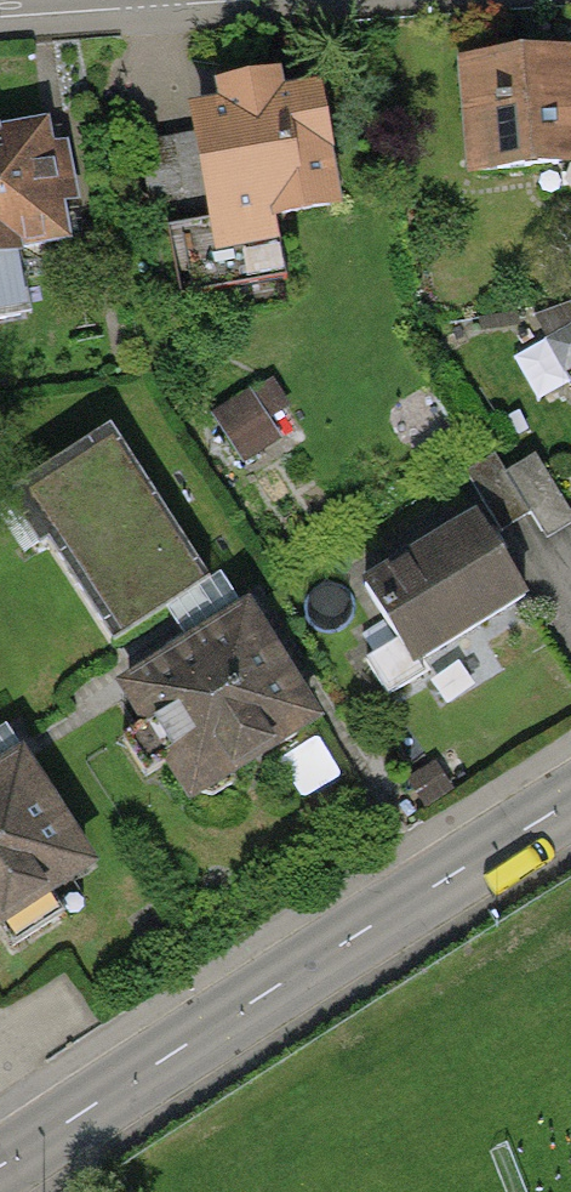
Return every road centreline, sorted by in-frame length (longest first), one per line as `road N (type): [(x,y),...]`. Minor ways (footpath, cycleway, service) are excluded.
road 1 (primary): [(0,1166),(570,803)]

